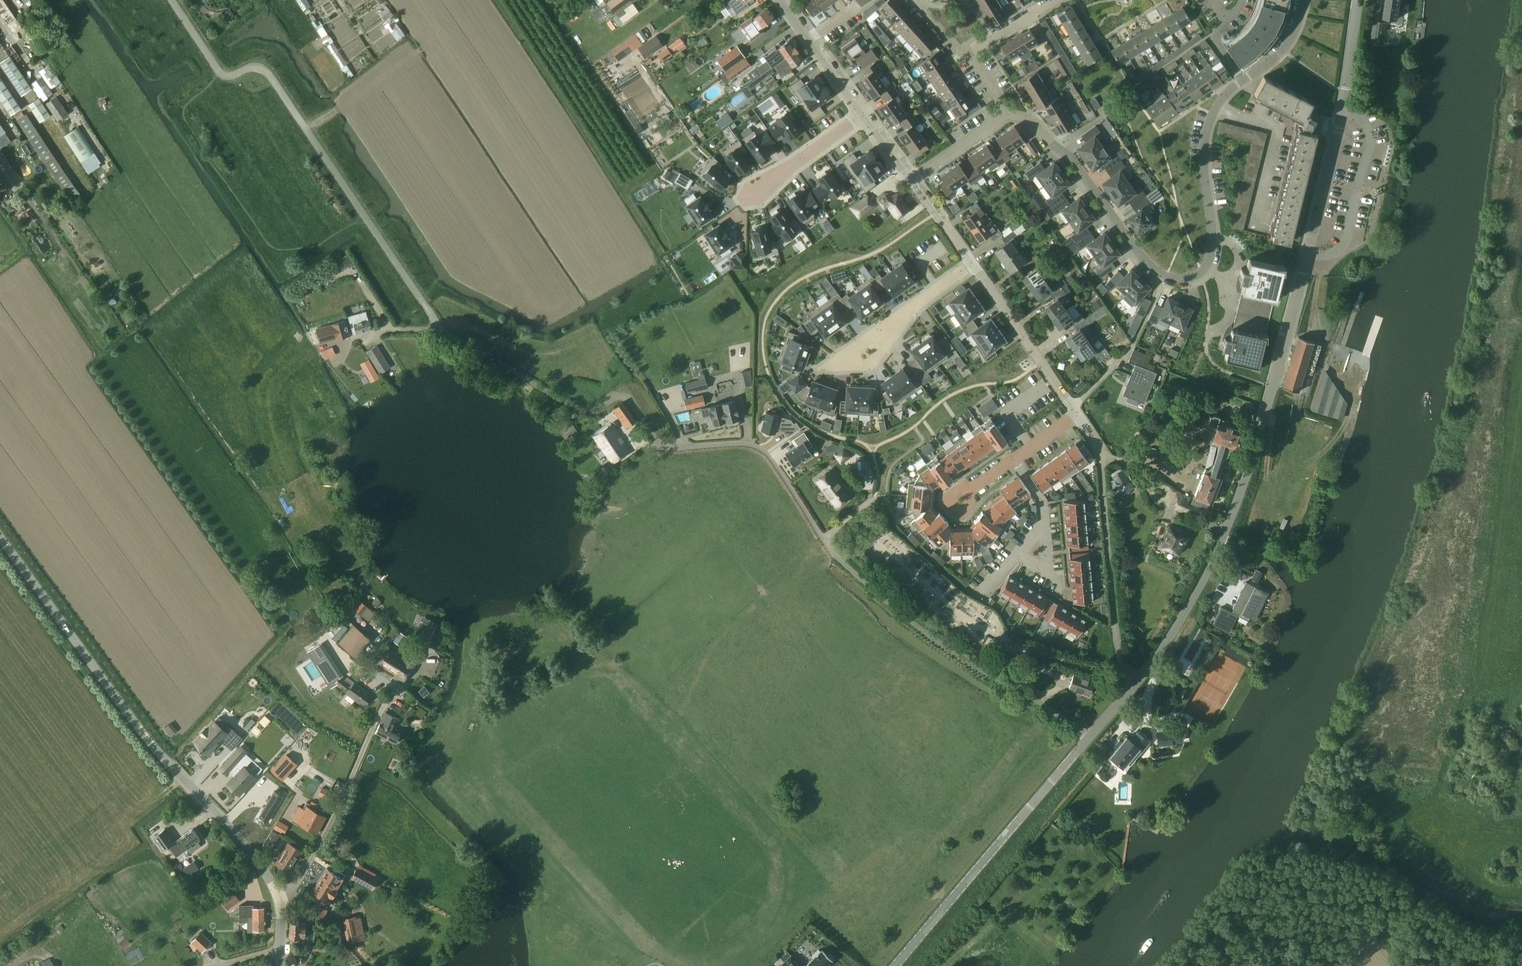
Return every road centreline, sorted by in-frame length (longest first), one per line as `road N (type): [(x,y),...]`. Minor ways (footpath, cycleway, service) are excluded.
road 1 (unclassified): [(1088,736),(936,641),(849,568),(762,450),(736,443),(663,448),(625,397),(584,411),(444,333)]
road 2 (tertiary): [(1133,682),(1204,578),(1259,434),(1342,112),(1357,0)]
road 3 (residential): [(1056,148),(1155,270),(1196,275),(1213,239),(1209,123),(1227,93),(1283,49),(1304,0)]
road 4 (track): [(1521,832),(1498,830),(1440,796),(1437,786),(1457,748),(1459,714),(1495,620),(1521,407)]
road 5 (tertiary): [(279,902),(249,849),(151,743),(0,537)]
road 6 (tertiary): [(895,965),(1088,736)]
road 7 (residential): [(1133,682),(1114,617),(1099,456),(1078,415)]
road 8 (track): [(1102,672),(972,623),(868,535)]
road 9 (unclassified): [(279,902),(334,818),(395,693)]
road 10 (residential): [(1078,415),(973,265)]
road 11 (residential): [(746,195),(862,114)]
road 12 (residential): [(901,315),(832,362),(870,363)]

